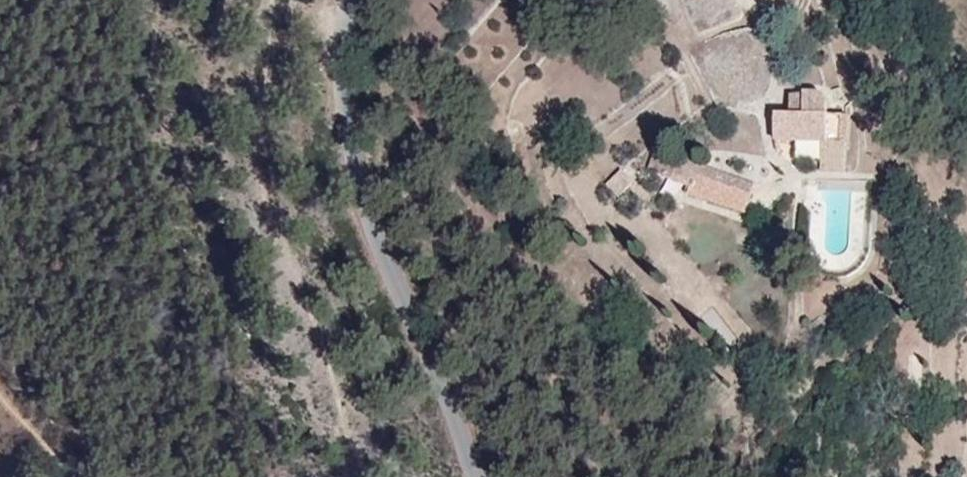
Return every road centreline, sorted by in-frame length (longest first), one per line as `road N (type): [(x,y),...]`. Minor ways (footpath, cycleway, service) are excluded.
road 1 (unclassified): [(355,0),(334,53),(334,136),(387,290),(466,476)]
road 2 (track): [(339,476),(239,176),(229,113),(262,0)]

